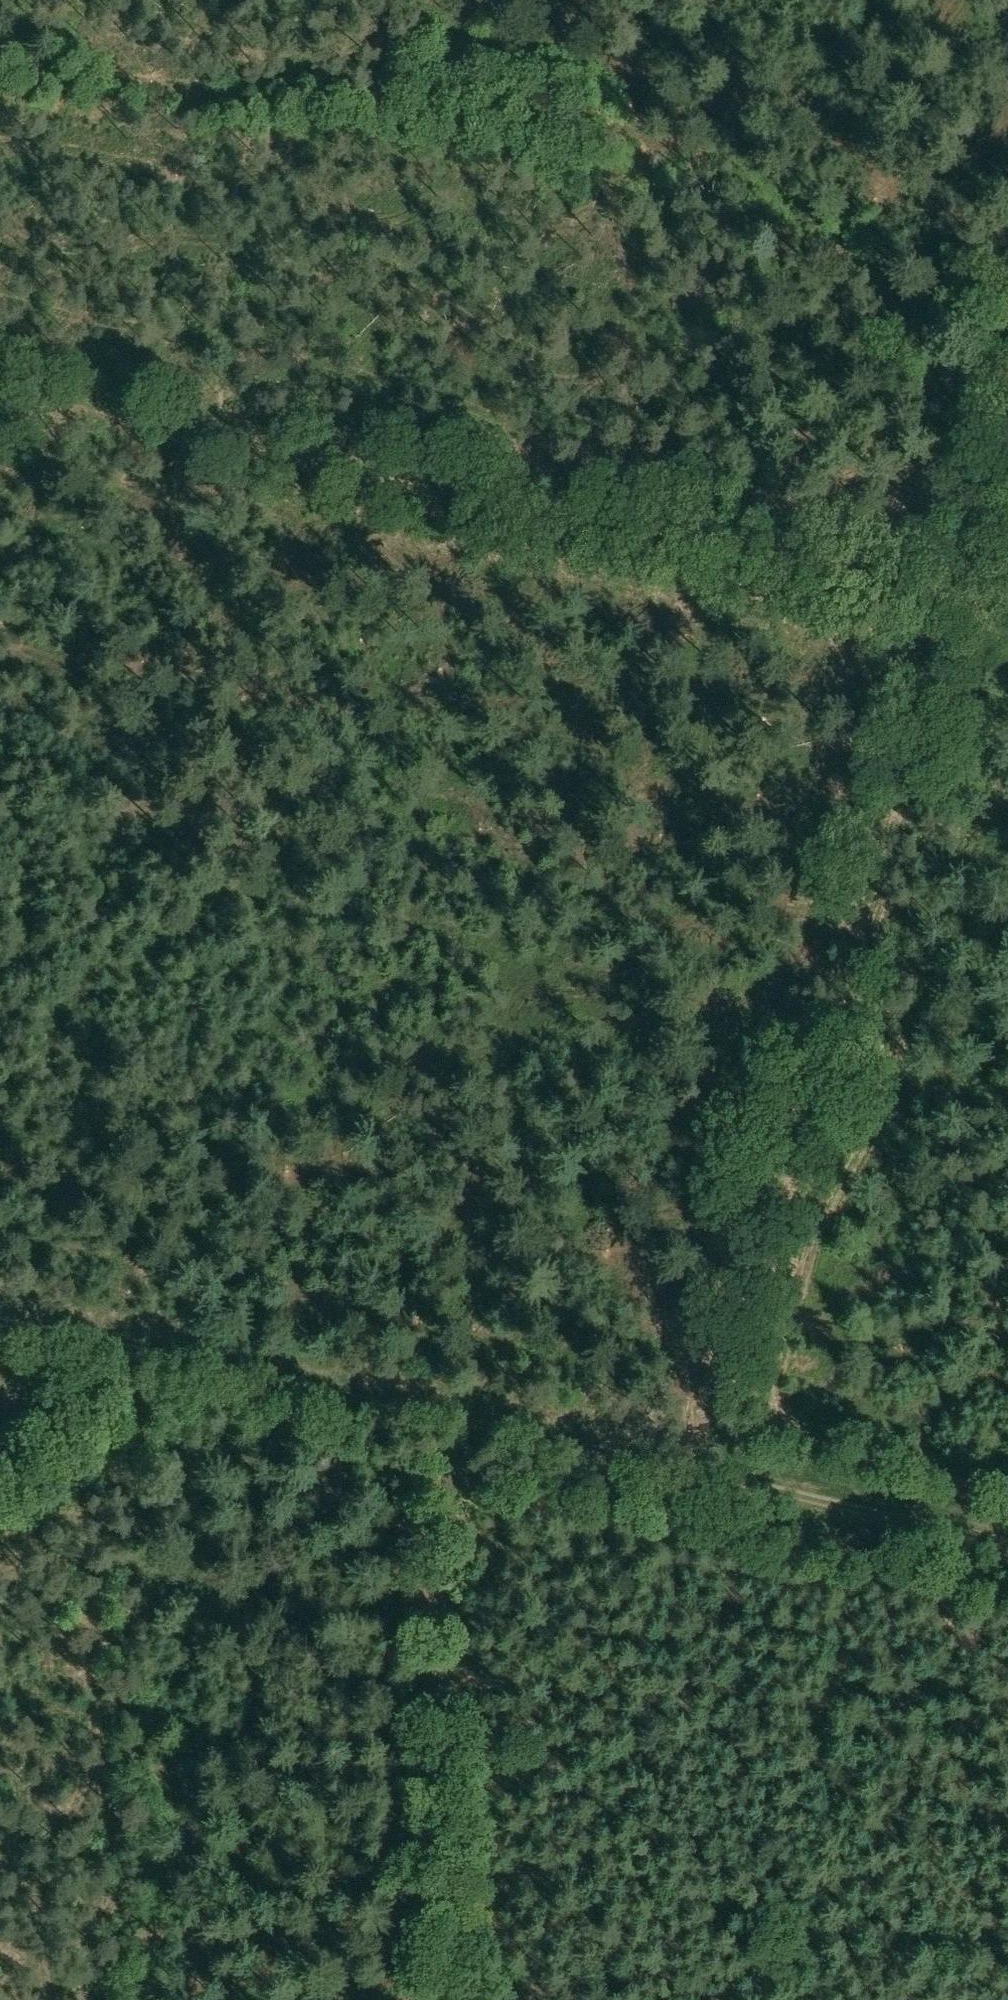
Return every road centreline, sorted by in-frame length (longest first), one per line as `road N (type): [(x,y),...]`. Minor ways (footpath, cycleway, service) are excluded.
road 1 (track): [(0,1314),(1007,1531)]

